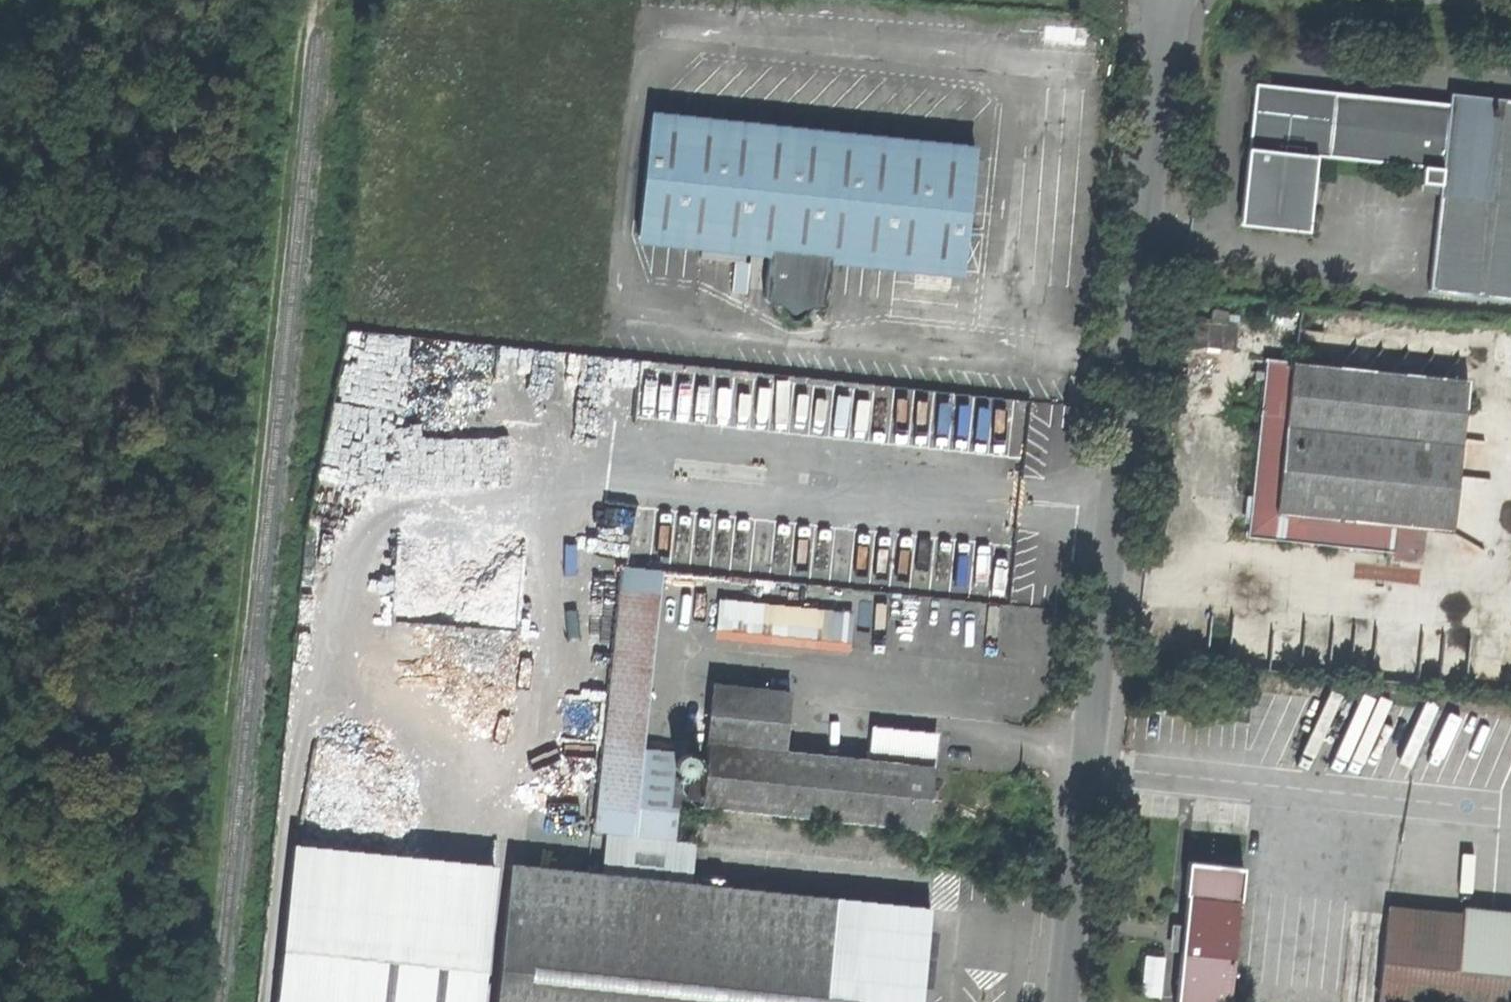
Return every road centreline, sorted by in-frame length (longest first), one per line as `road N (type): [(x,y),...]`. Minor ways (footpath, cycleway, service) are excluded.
road 1 (unclassified): [(1068,1001),(1173,0)]
road 2 (track): [(191,184),(190,283),(119,1001)]

